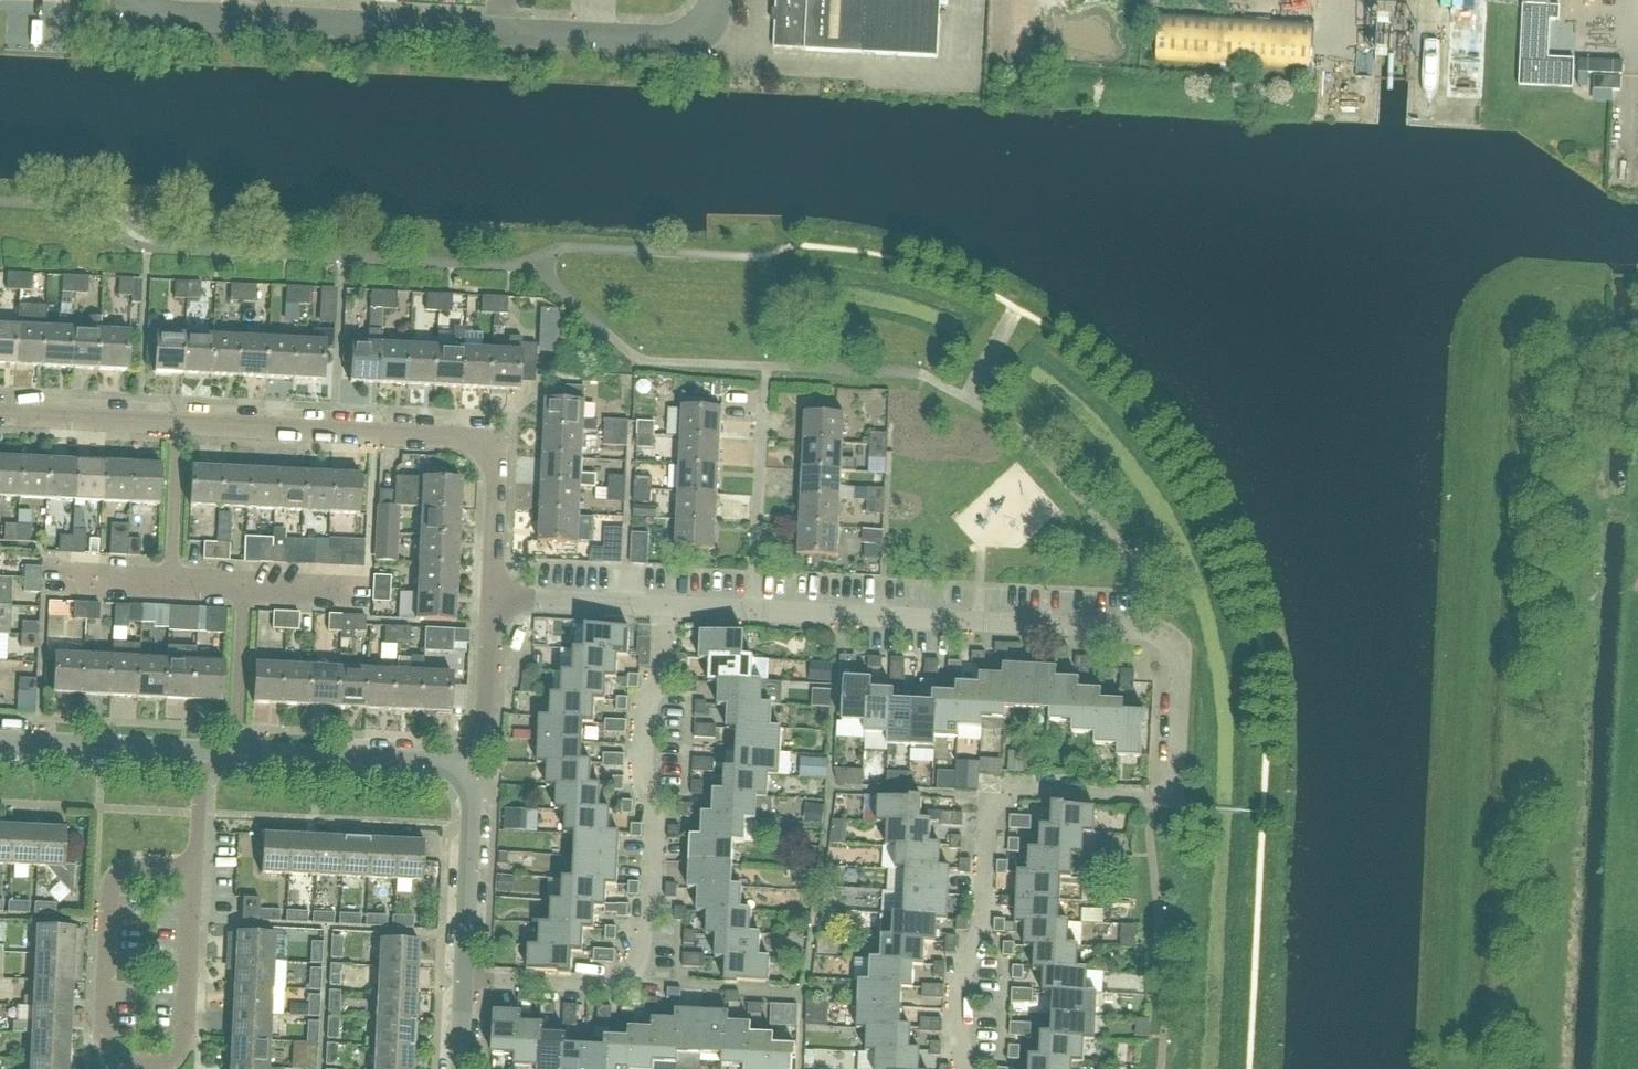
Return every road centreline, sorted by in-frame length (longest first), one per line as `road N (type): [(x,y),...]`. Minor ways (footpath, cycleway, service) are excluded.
road 1 (residential): [(1151,800),(1171,799),(1176,783),(1182,663),(1156,632),(667,606)]
road 2 (residential): [(0,415),(461,443),(478,450),(494,482),(492,602)]
road 3 (unclassified): [(712,0),(688,46),(204,23),(136,0)]
road 4 (residential): [(463,978),(620,985),(642,966),(657,823),(642,776),(640,732),(665,661),(667,606)]
road 5 (residential): [(192,871),(133,869),(112,888),(104,1039),(123,1065),(164,1066),(184,1047),(190,921)]
road 6 (residential): [(1151,800),(990,792),(983,931),(963,974),(959,1033),(969,1068)]
road 7 (tertiary): [(463,777),(434,762),(198,753)]
road 8 (tertiary): [(463,978),(471,811),(463,777)]
road 9 (tertiary): [(198,753),(0,742)]
road 10 (residential): [(492,602),(485,724),(463,777)]
road 11 (residential): [(667,606),(492,602)]

